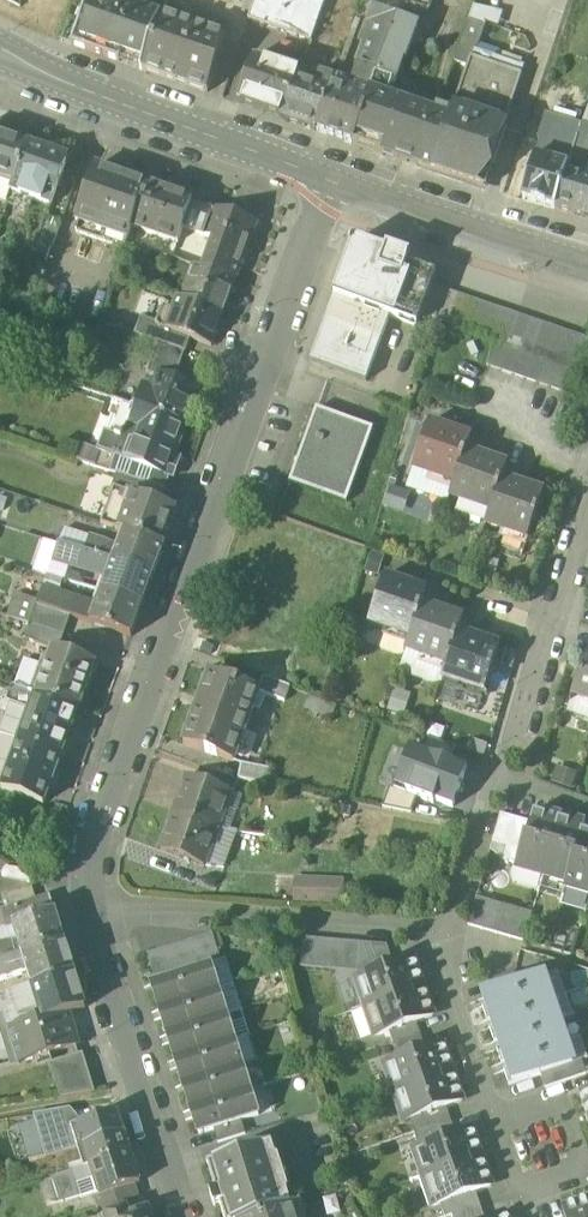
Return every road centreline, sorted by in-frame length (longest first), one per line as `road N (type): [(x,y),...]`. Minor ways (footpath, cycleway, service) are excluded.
road 1 (residential): [(328,181),(92,829),(84,902)]
road 2 (residential): [(84,902),(440,936)]
road 3 (tertiary): [(0,51),(328,181)]
road 4 (residential): [(84,902),(184,1216)]
road 5 (tertiary): [(328,181),(587,265)]
road 6 (residential): [(587,511),(512,755)]
road 7 (residential): [(512,755),(456,925),(440,936)]
road 8 (residential): [(440,936),(499,1116)]
road 9 (track): [(0,1112),(144,1089)]
road 10 (residential): [(585,1172),(561,1096),(499,1116)]
road 11 (residential): [(499,1116),(524,1191),(585,1172)]

